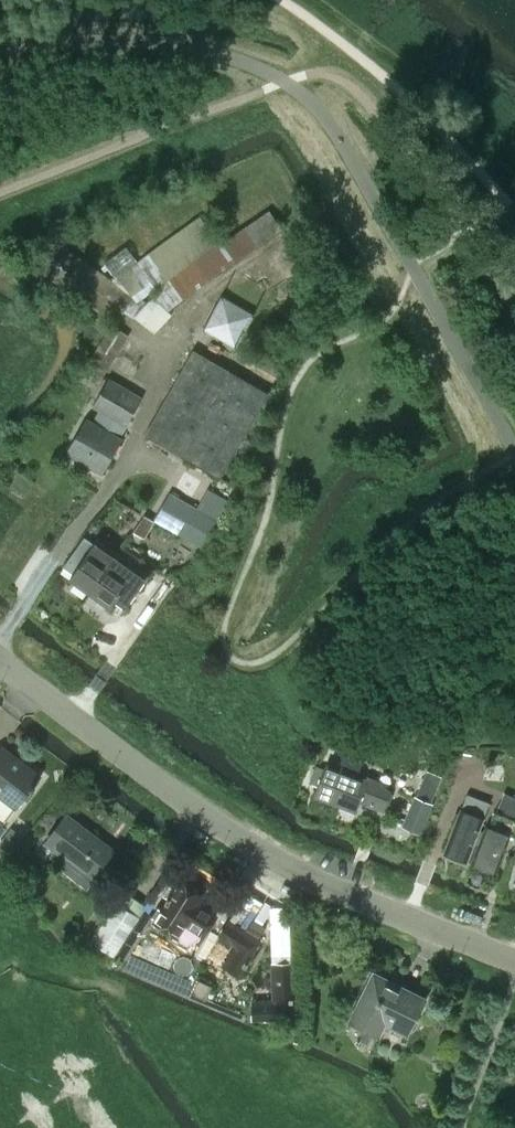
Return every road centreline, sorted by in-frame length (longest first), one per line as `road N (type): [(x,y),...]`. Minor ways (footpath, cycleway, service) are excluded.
road 1 (tertiary): [(514,958),(333,888),(263,852),(0,663)]

